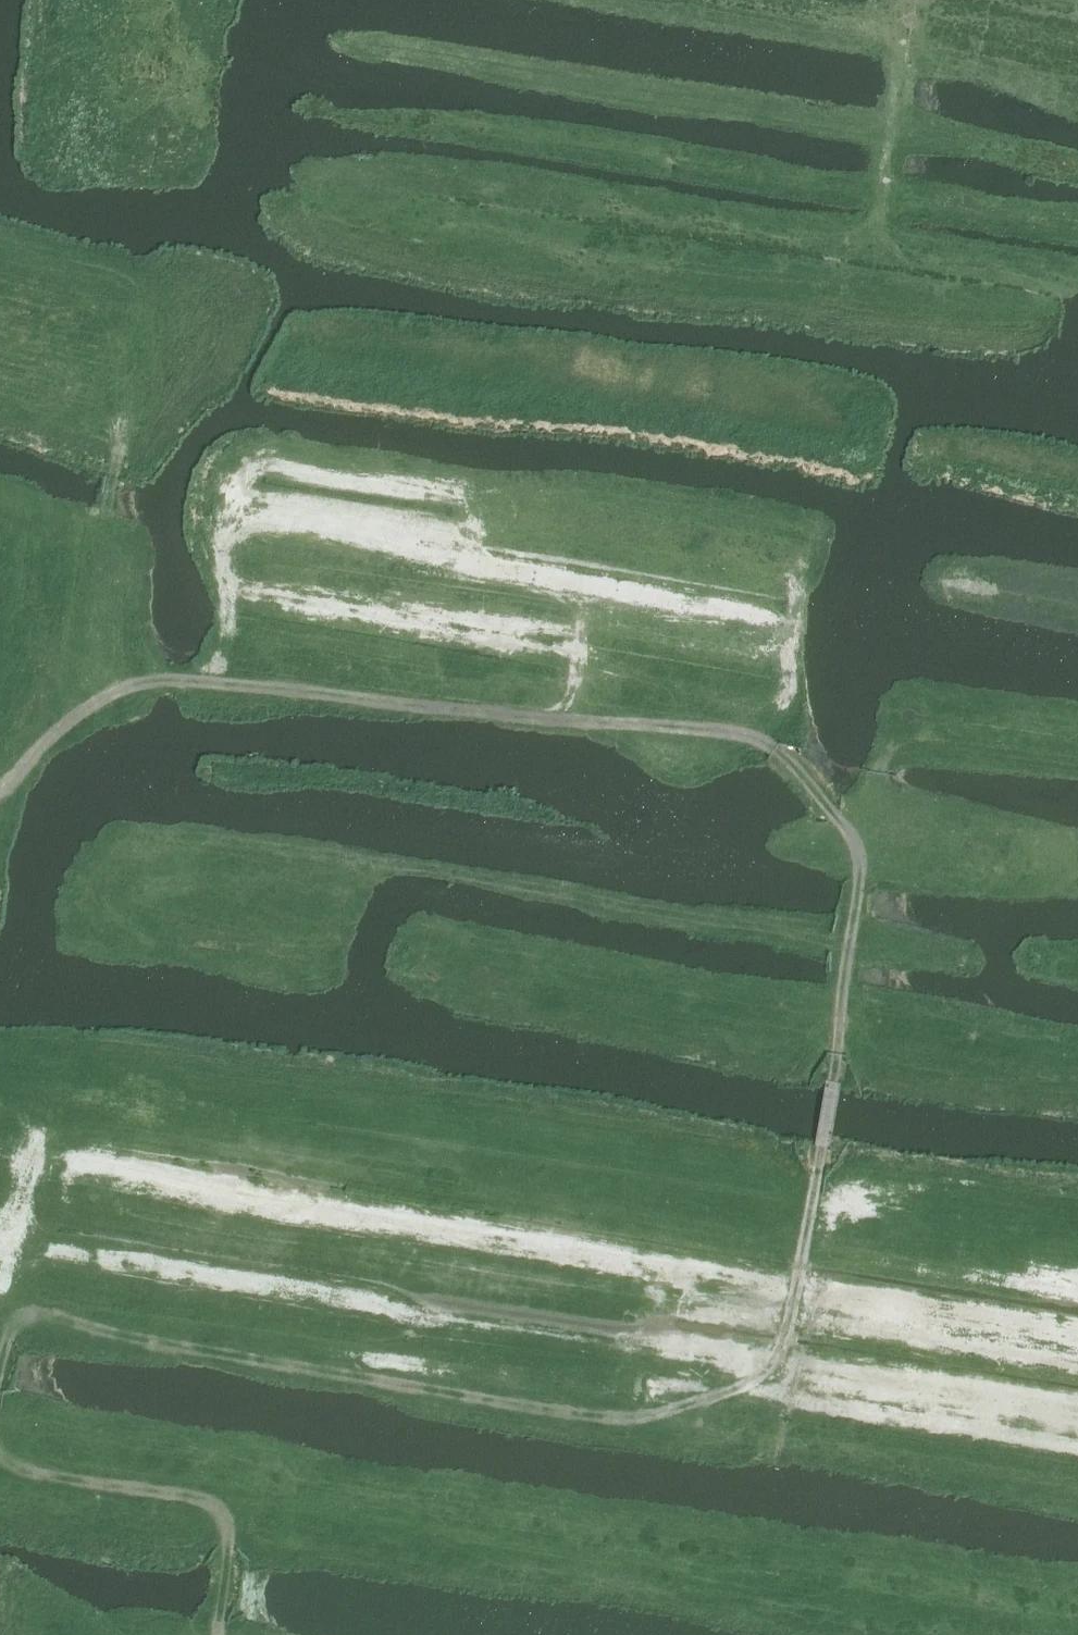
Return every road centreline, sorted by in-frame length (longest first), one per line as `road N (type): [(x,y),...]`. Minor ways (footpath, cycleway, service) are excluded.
road 1 (track): [(0,1367),(8,1333),(37,1315),(613,1420),(654,1418),(761,1377),(787,1334),(811,1226),(862,876),(857,846),(791,763),(752,738),(723,733),(165,679),(80,713),(0,790)]
road 2 (track): [(217,1634),(230,1547),(219,1512),(205,1501),(31,1474),(0,1454)]

